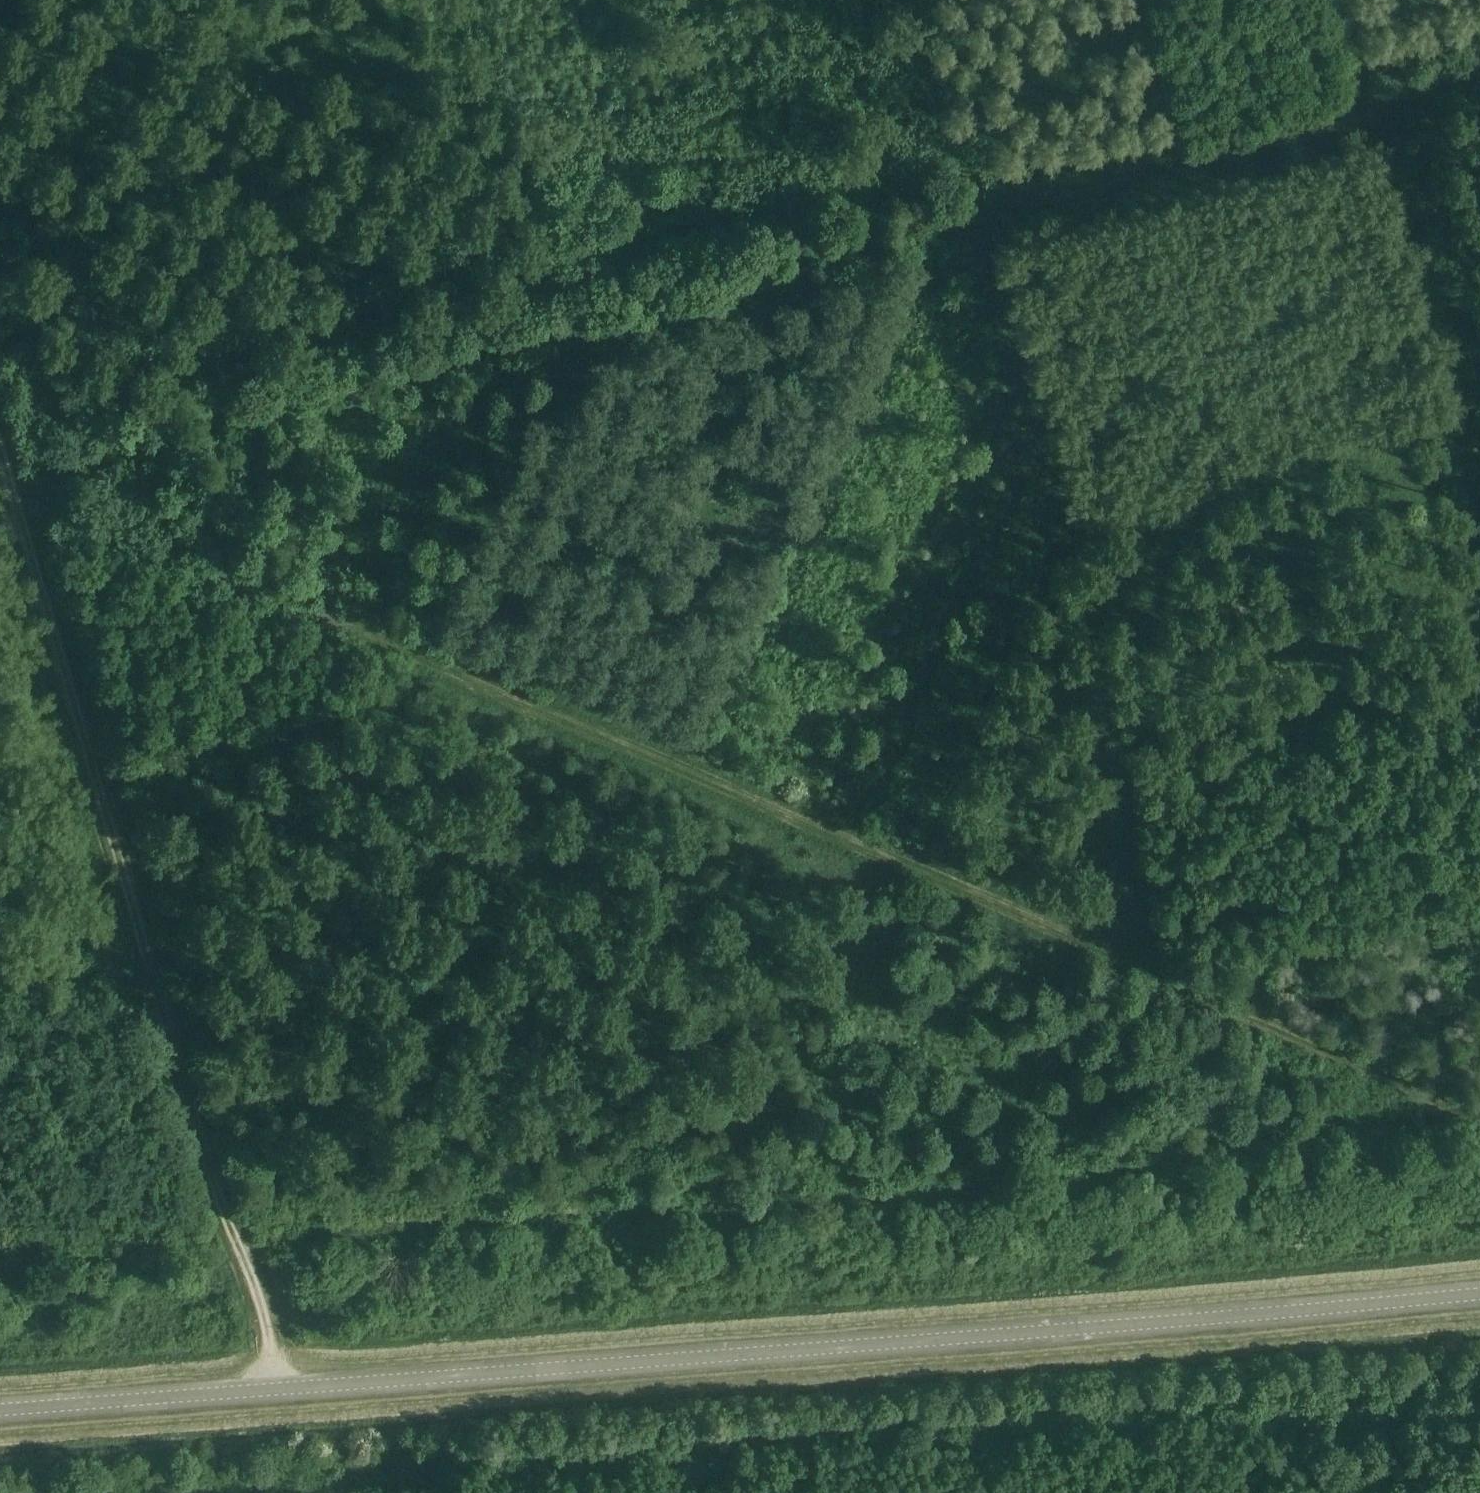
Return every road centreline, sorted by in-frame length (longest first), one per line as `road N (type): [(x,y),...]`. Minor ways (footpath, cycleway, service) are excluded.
road 1 (tertiary): [(0,1407),(1479,1288)]
road 2 (track): [(0,433),(273,1348),(263,1390)]

